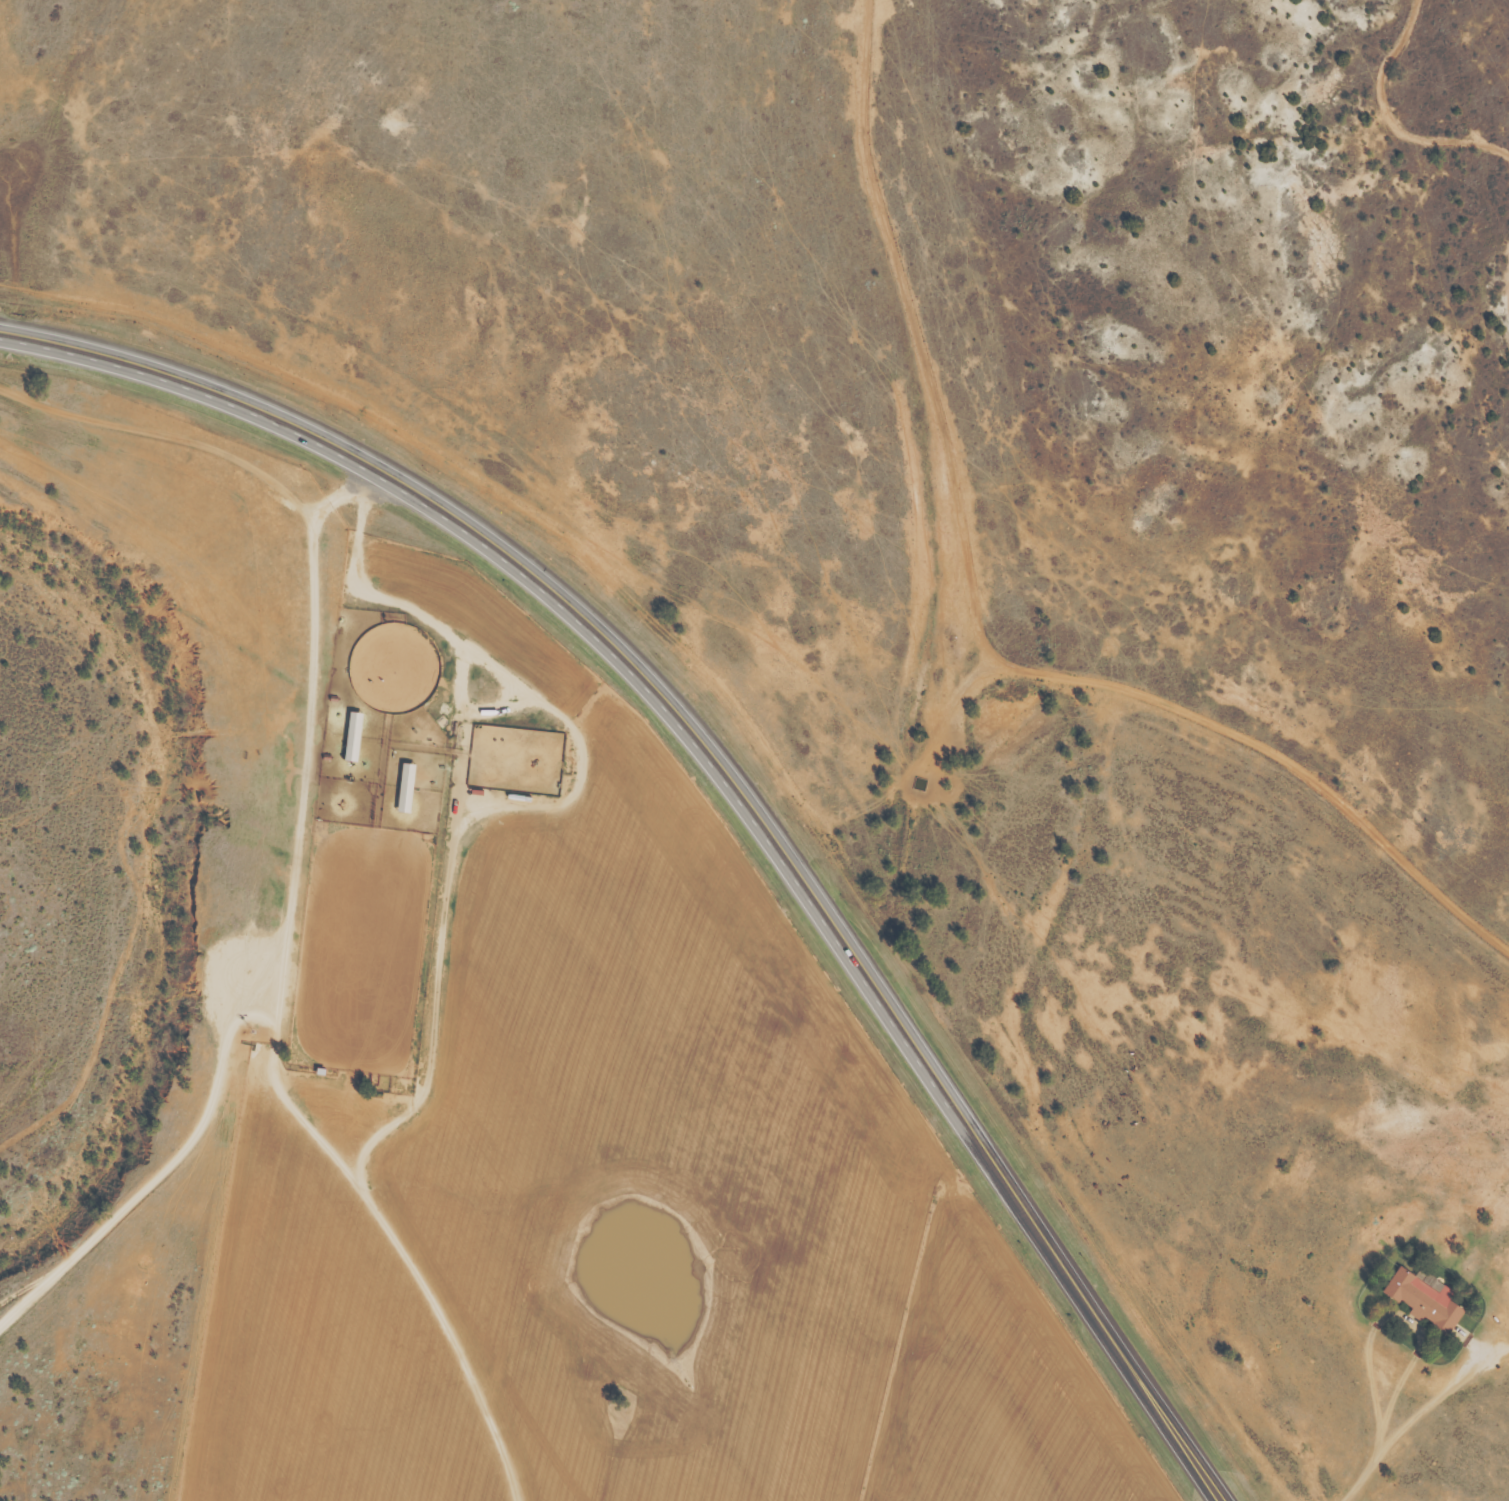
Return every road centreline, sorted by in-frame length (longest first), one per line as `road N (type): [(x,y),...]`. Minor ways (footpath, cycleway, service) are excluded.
road 1 (trunk): [(1229,1500),(748,795),(559,604),(378,475),(214,393),(0,336)]
road 2 (track): [(870,0),(866,139),(944,415),(980,635),(1013,674),(1187,704),(1357,816),(1508,943)]
road 3 (track): [(1013,674),(997,672),(968,687),(931,757),(885,807),(851,820),(811,814),(753,724),(622,582),(508,496),(386,421)]
road 4 (track): [(173,1500),(217,1230),(231,1030)]
road 5 (track): [(386,421),(157,316),(0,283)]
road 6 (track): [(315,511),(233,458),(187,440),(47,408),(0,389)]

